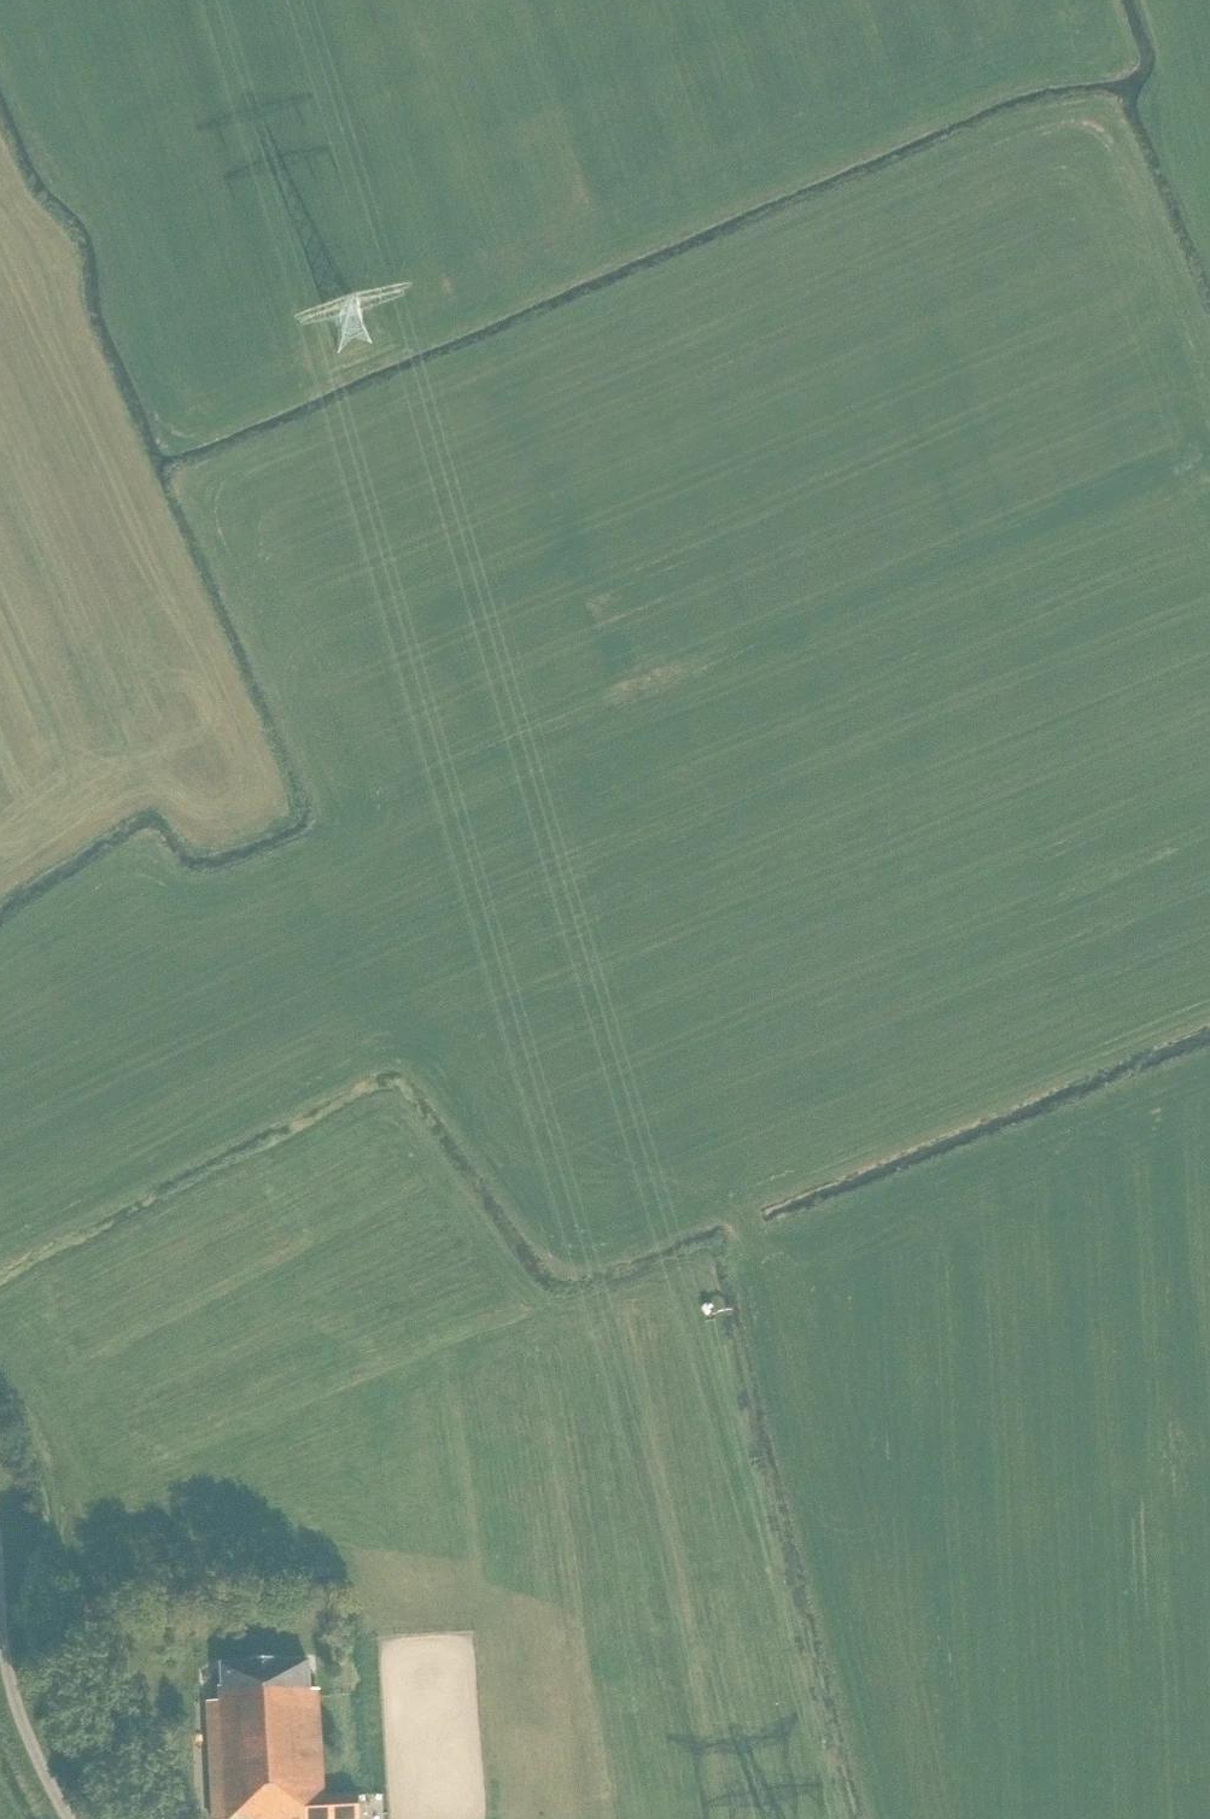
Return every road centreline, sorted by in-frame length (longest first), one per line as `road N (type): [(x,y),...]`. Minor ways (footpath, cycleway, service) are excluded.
road 1 (unclassified): [(70,1818),(12,1698),(0,1626)]

